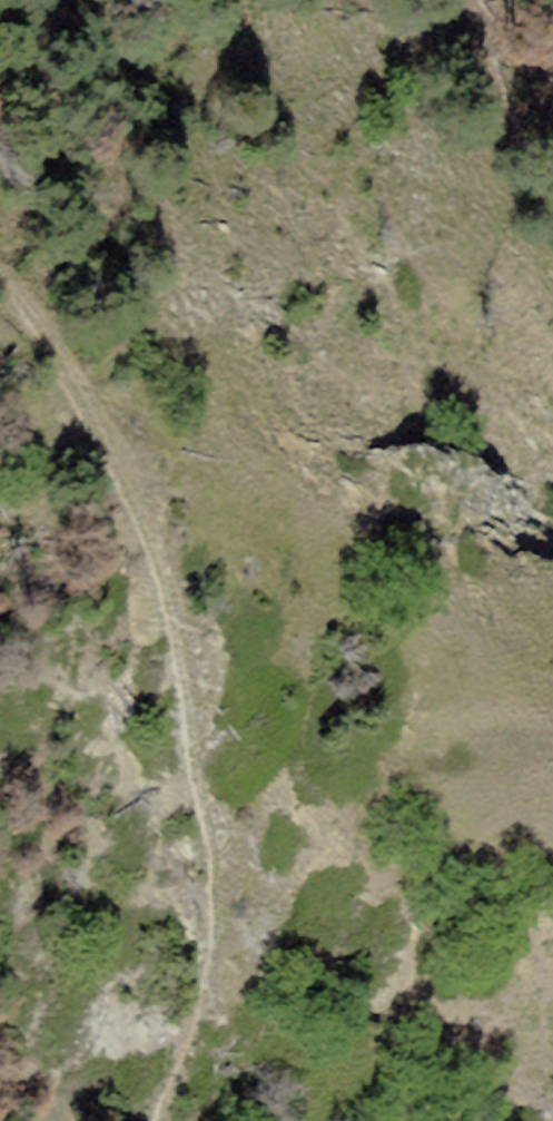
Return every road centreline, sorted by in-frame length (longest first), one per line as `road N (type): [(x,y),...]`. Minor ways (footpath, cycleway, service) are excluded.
road 1 (motorway): [(56,0),(552,1016)]
road 2 (track): [(158,1120),(213,936),(170,636),(136,510),(80,379),(18,300),(0,292)]

